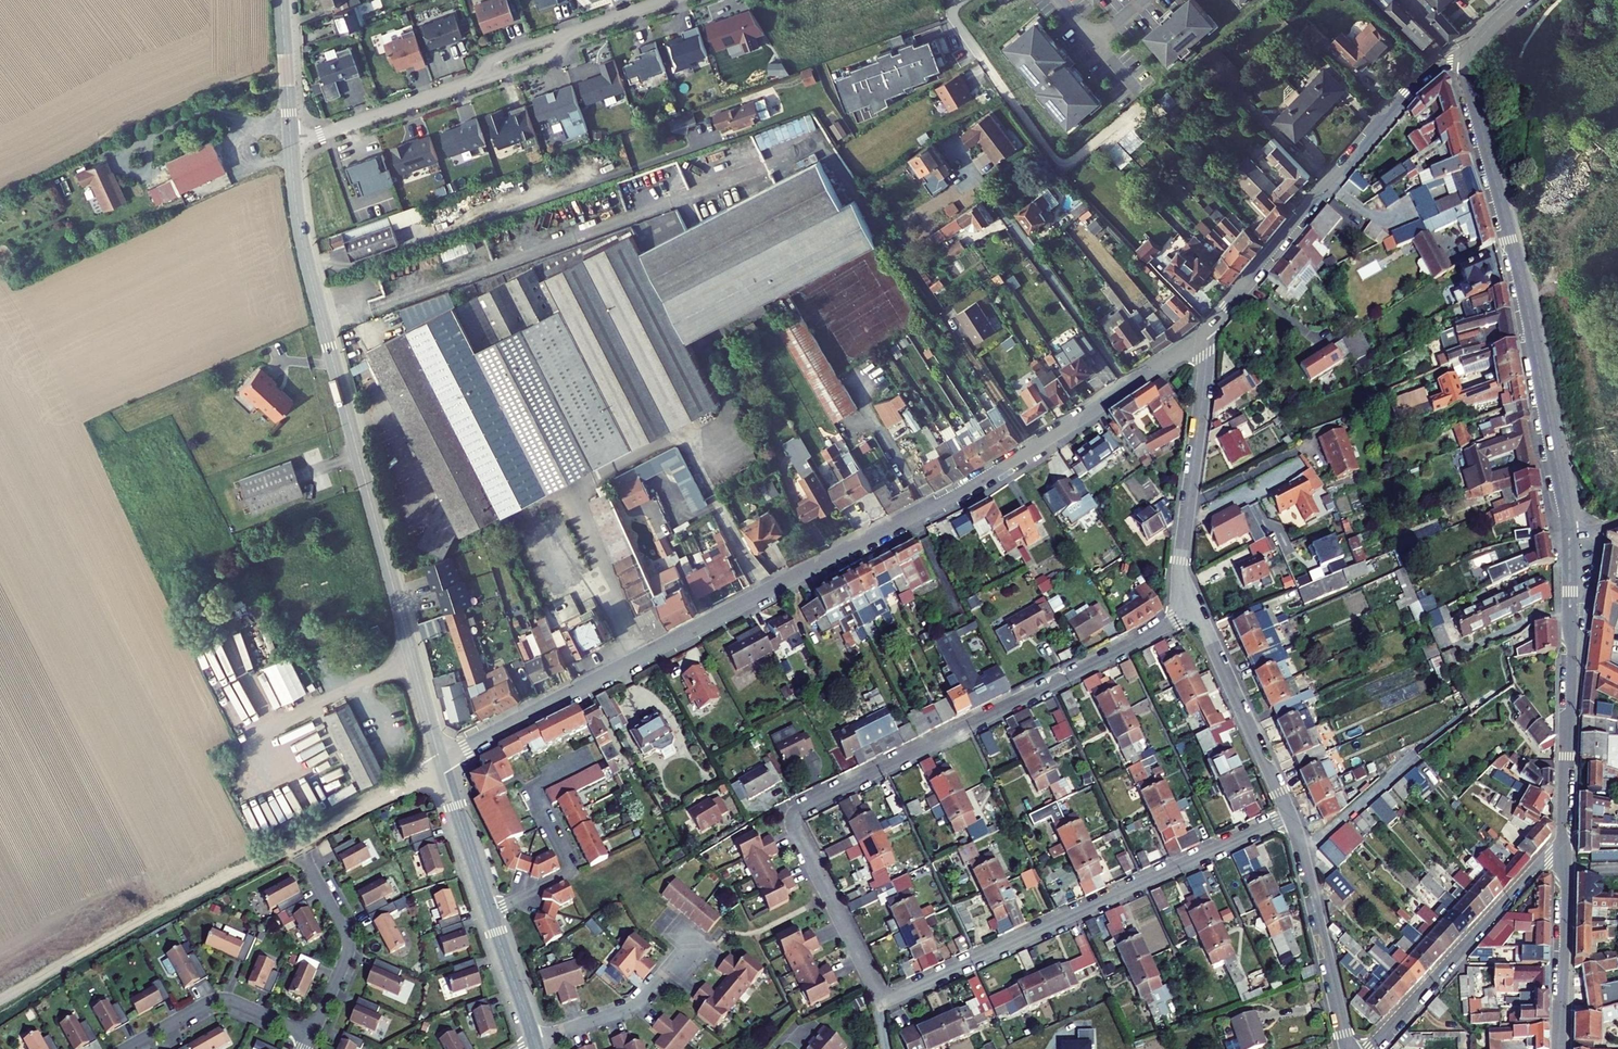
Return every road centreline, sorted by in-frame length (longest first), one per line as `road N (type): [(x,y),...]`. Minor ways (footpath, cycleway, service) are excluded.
road 1 (residential): [(1196,610),(799,809),(793,830),(884,998),(1290,815)]
road 2 (residential): [(441,762),(960,490),(1204,334)]
road 3 (tertiary): [(291,140),(307,266),(441,762)]
road 4 (tertiary): [(1471,57),(1467,83),(1524,297),(1568,533)]
road 5 (residential): [(1204,334),(1423,75),(1471,57)]
road 6 (track): [(0,999),(125,923),(299,847)]
road 7 (tertiary): [(1568,533),(1564,840)]
road 8 (tertiary): [(441,762),(534,1042)]
road 9 (residential): [(1564,840),(1371,1048)]
road 10 (residential): [(1204,334),(1180,563),(1196,610)]
road 11 (residential): [(1290,815),(1347,1048)]
road 12 (residential): [(1196,610),(1290,815)]
road 13 (tertiary): [(1564,840),(1560,1048)]
road 14 (residential): [(299,847),(349,946),(312,1034)]
road 15 (residential): [(312,1034),(220,1000),(125,1048)]
road 16 (residential): [(479,80),(291,140)]
road 17 (residential): [(690,945),(632,1005),(534,1042)]
road 18 (tertiary): [(281,0),(291,140)]

